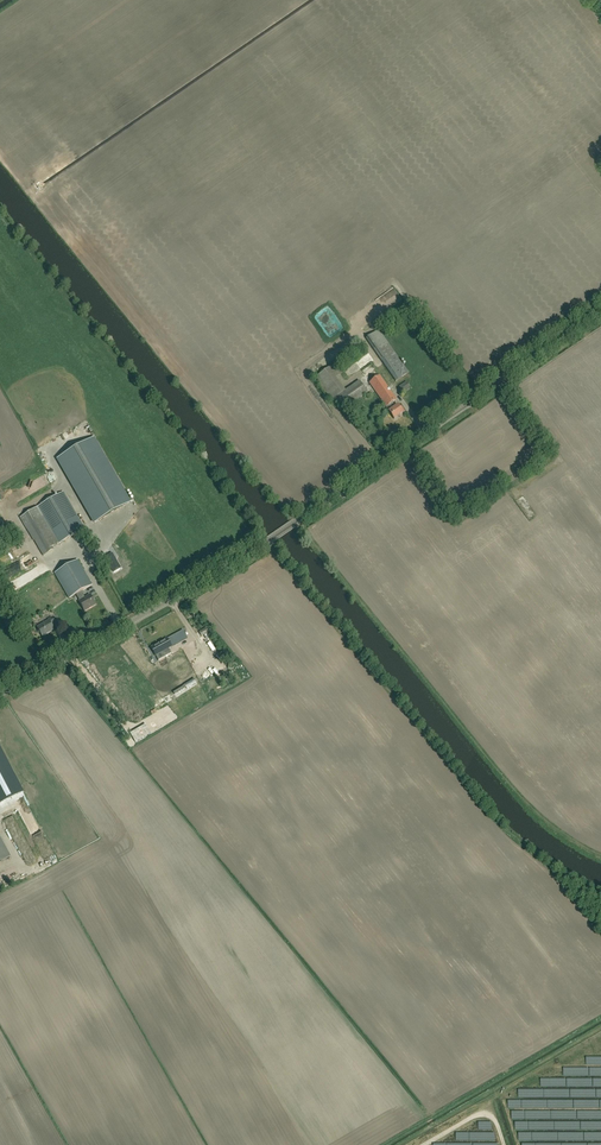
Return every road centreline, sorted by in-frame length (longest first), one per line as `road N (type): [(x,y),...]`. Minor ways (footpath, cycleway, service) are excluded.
road 1 (tertiary): [(0,694),(270,539),(600,313)]

